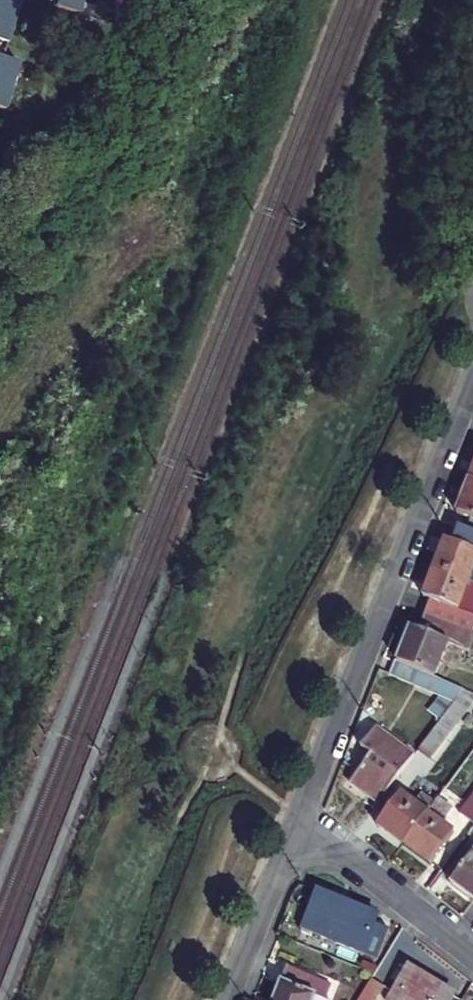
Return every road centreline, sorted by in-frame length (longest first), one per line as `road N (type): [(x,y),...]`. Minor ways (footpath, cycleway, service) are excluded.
road 1 (residential): [(302,823),(472,385)]
road 2 (residential): [(302,823),(472,956)]
road 3 (residential): [(302,823),(227,999)]

